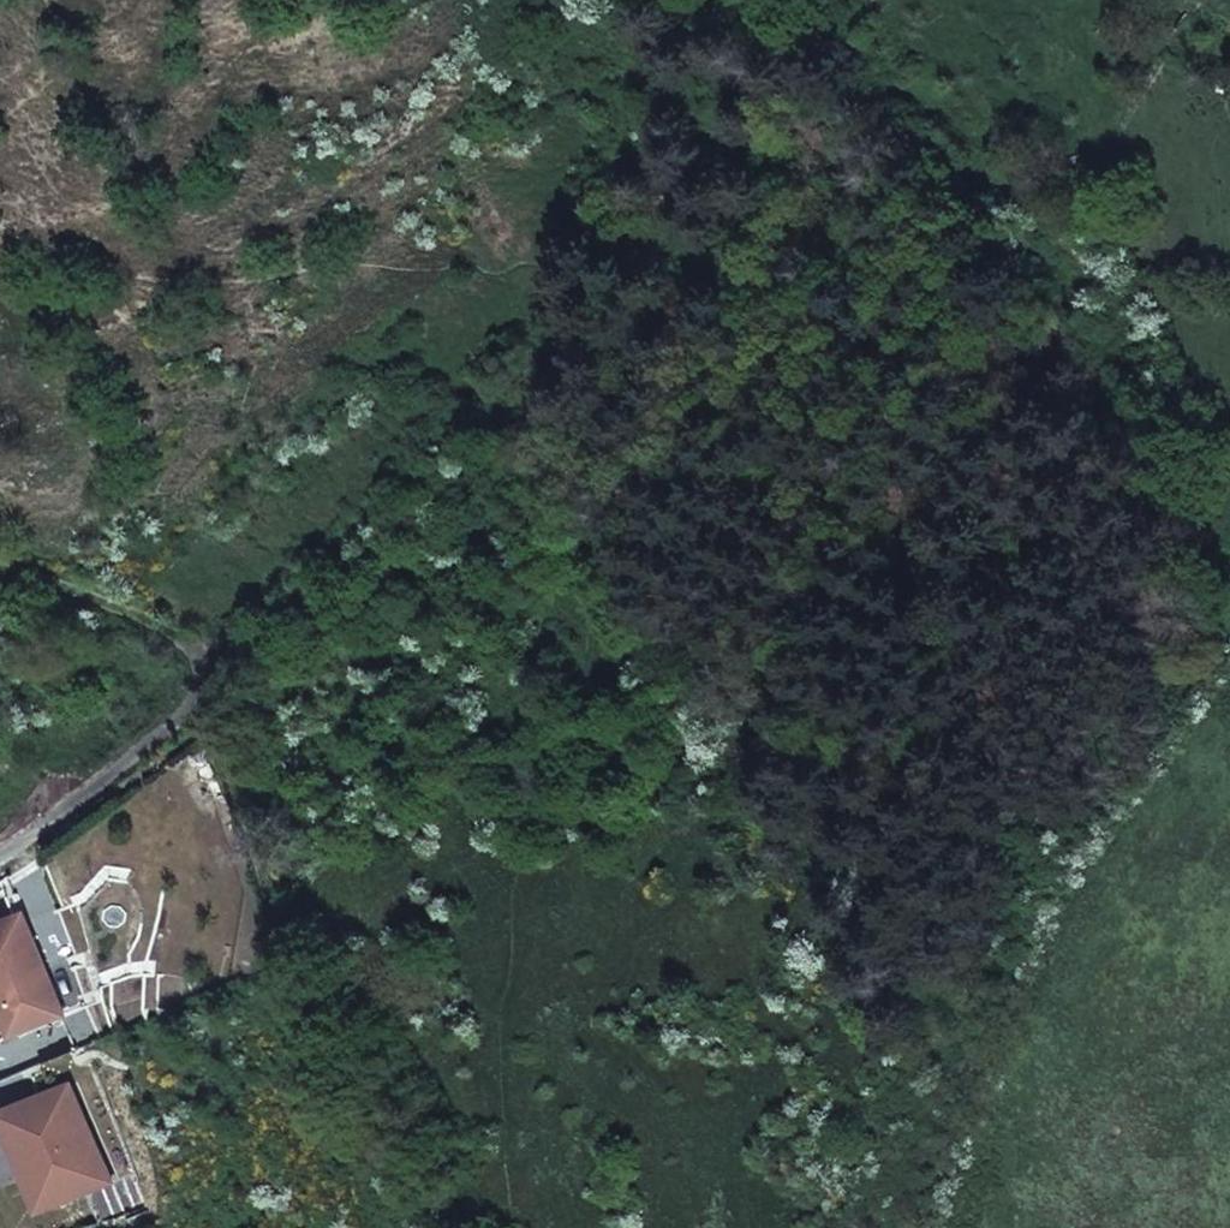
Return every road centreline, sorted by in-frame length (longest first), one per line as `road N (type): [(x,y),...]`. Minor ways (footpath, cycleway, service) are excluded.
road 1 (residential): [(0,851),(113,777)]

